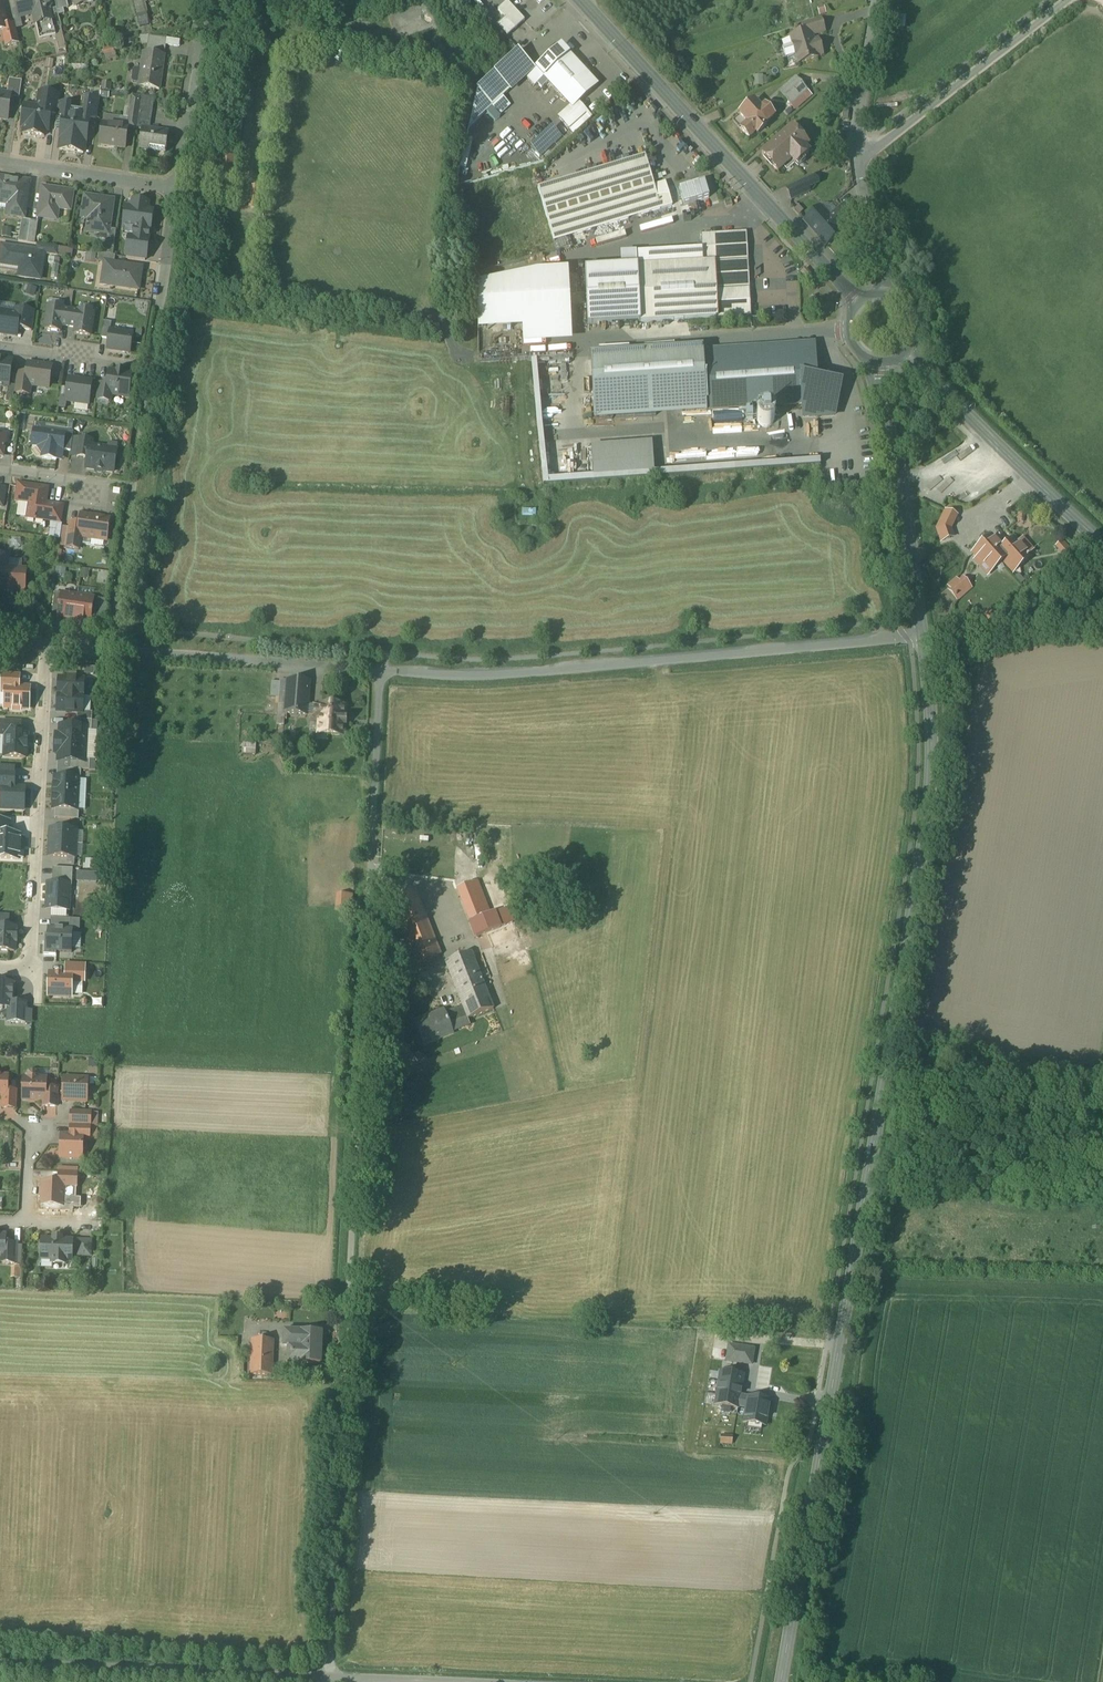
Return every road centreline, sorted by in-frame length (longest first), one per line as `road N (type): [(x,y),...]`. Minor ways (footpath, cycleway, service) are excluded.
road 1 (tertiary): [(924,639),(932,749),(926,834),(782,1681)]
road 2 (unclassified): [(381,672),(329,1678)]
road 3 (residential): [(381,672),(539,672),(924,639)]
road 4 (tertiary): [(860,304),(582,0)]
road 5 (residential): [(48,646),(381,672)]
road 6 (unclassified): [(0,1664),(329,1678)]
road 7 (residential): [(48,646),(30,967)]
road 8 (tertiary): [(875,363),(903,480),(924,639)]
road 9 (tertiary): [(1102,544),(907,355)]
road 10 (unclassified): [(872,149),(1071,0)]
road 11 (unclassified): [(872,149),(874,135),(1048,0)]
road 12 (residential): [(200,0),(173,190)]
road 13 (residential): [(0,165),(173,190)]
road 14 (residential): [(856,158),(878,0)]
road 15 (residential): [(173,190),(150,344)]
road 16 (residential): [(883,295),(856,158)]

